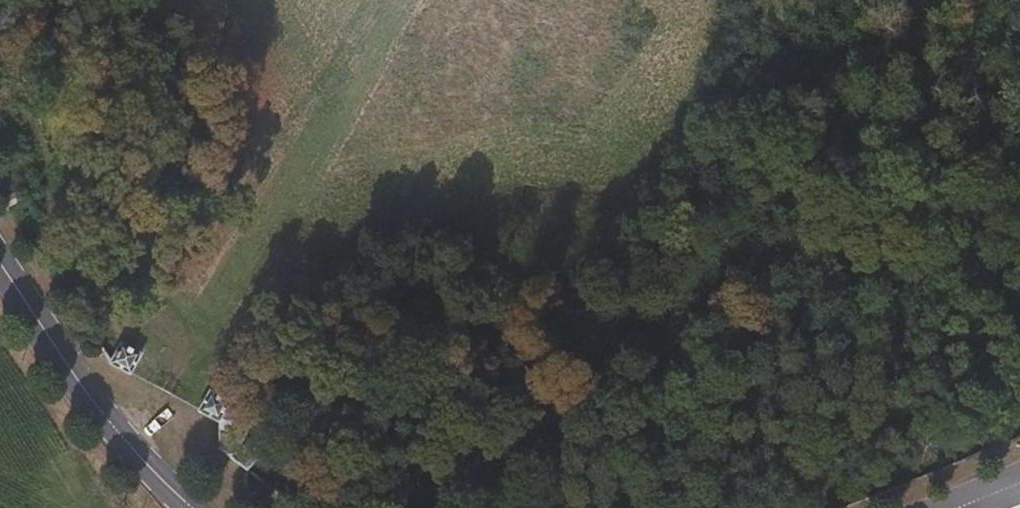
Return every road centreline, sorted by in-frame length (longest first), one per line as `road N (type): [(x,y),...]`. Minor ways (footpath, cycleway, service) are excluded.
road 1 (tertiary): [(0,260),(103,415),(191,507)]

